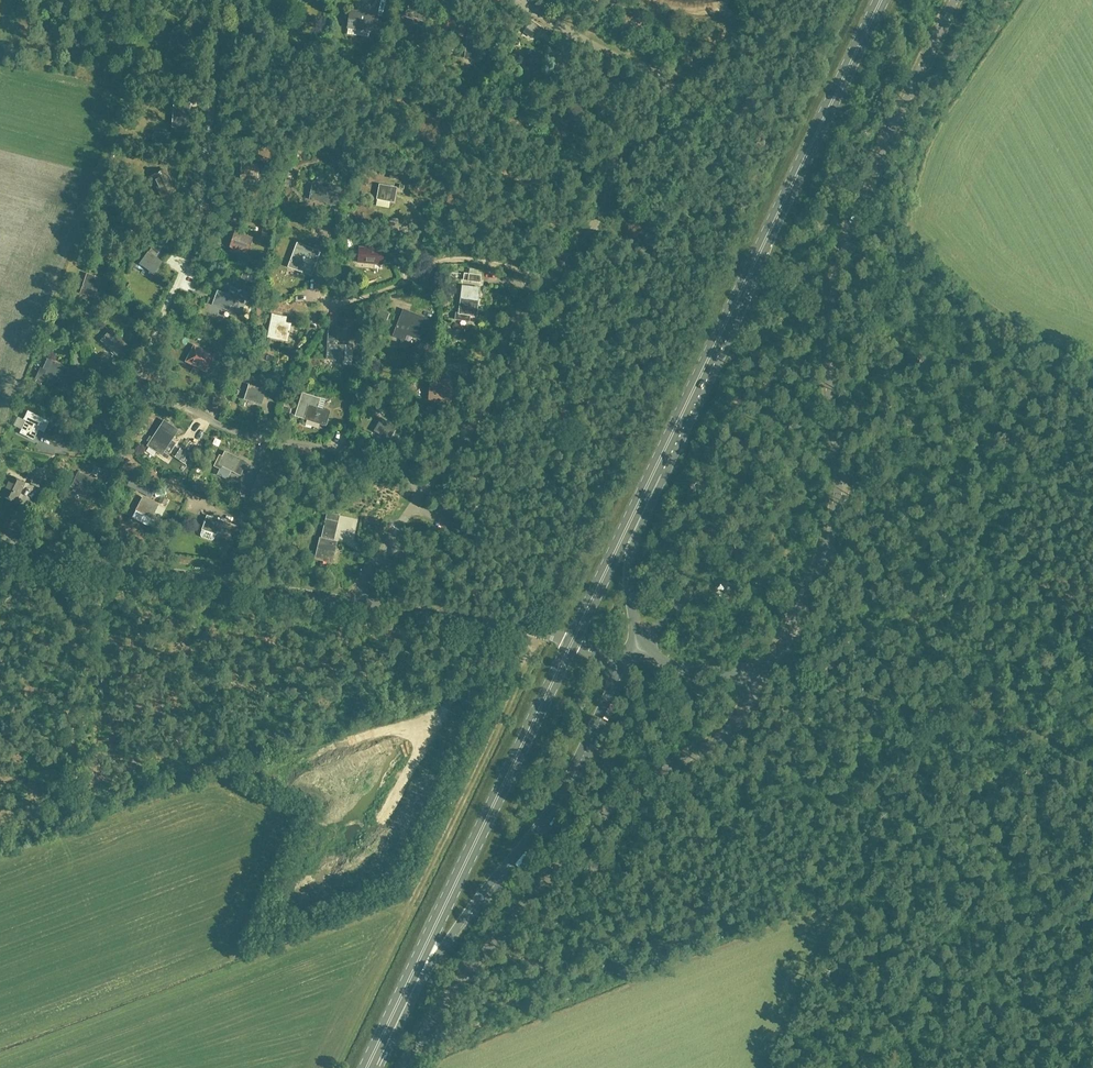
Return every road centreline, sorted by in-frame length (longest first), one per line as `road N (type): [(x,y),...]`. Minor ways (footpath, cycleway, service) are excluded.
road 1 (track): [(100,562),(47,836),(456,698),(525,661)]
road 2 (track): [(348,602),(493,391),(512,318),(561,272),(598,217),(615,158),(652,133),(669,108),(660,78),(523,3)]
road 3 (unclassified): [(760,680),(832,523),(838,472),(827,339),(852,210),(955,0)]
road 4 (track): [(423,492),(392,463),(270,440),(211,419),(149,365),(147,350),(194,229),(217,0)]
road 5 (unclassified): [(572,641),(0,545)]
road 6 (primary): [(632,517),(883,0)]
road 7 (unclassified): [(405,1067),(443,999),(605,813),(720,737),(760,680)]
road 8 (primary): [(401,995),(555,804),(621,665)]
road 9 (primary): [(401,995),(572,641)]
road 10 (track): [(525,661),(409,908)]
road 11 (track): [(322,299),(346,302),(464,258),(533,272),(547,284)]
road 12 (track): [(146,356),(127,460),(64,451)]
road 13 (primary): [(572,641),(632,517)]
road 14 (unclassified): [(639,644),(676,668),(760,680)]
road 15 (primary): [(639,644),(628,576),(632,517)]
road 16 (track): [(444,708),(383,820)]

